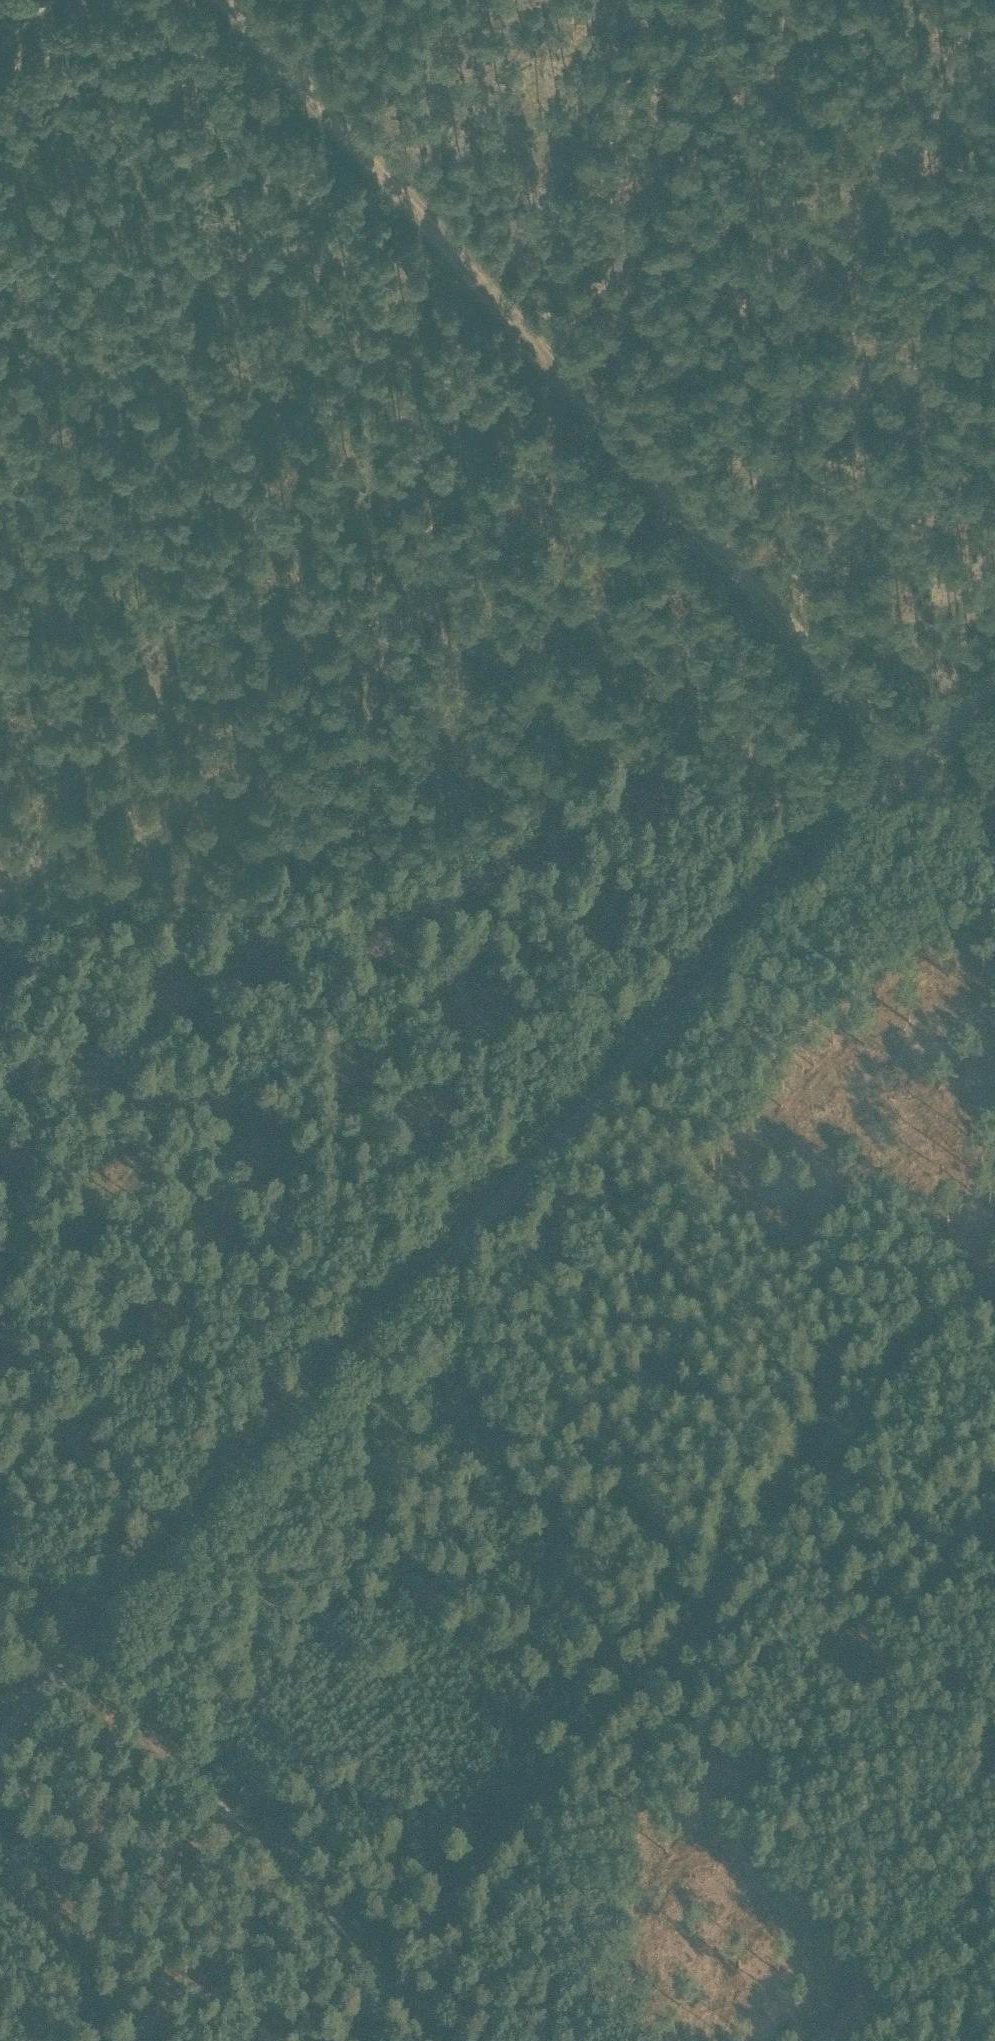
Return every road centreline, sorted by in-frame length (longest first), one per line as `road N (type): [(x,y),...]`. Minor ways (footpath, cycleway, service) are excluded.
road 1 (unclassified): [(0,1742),(994,685)]
road 2 (track): [(994,864),(553,366)]
road 3 (track): [(79,1658),(434,2040)]
road 4 (track): [(553,366),(222,0)]
road 5 (track): [(994,1874),(850,2040)]

